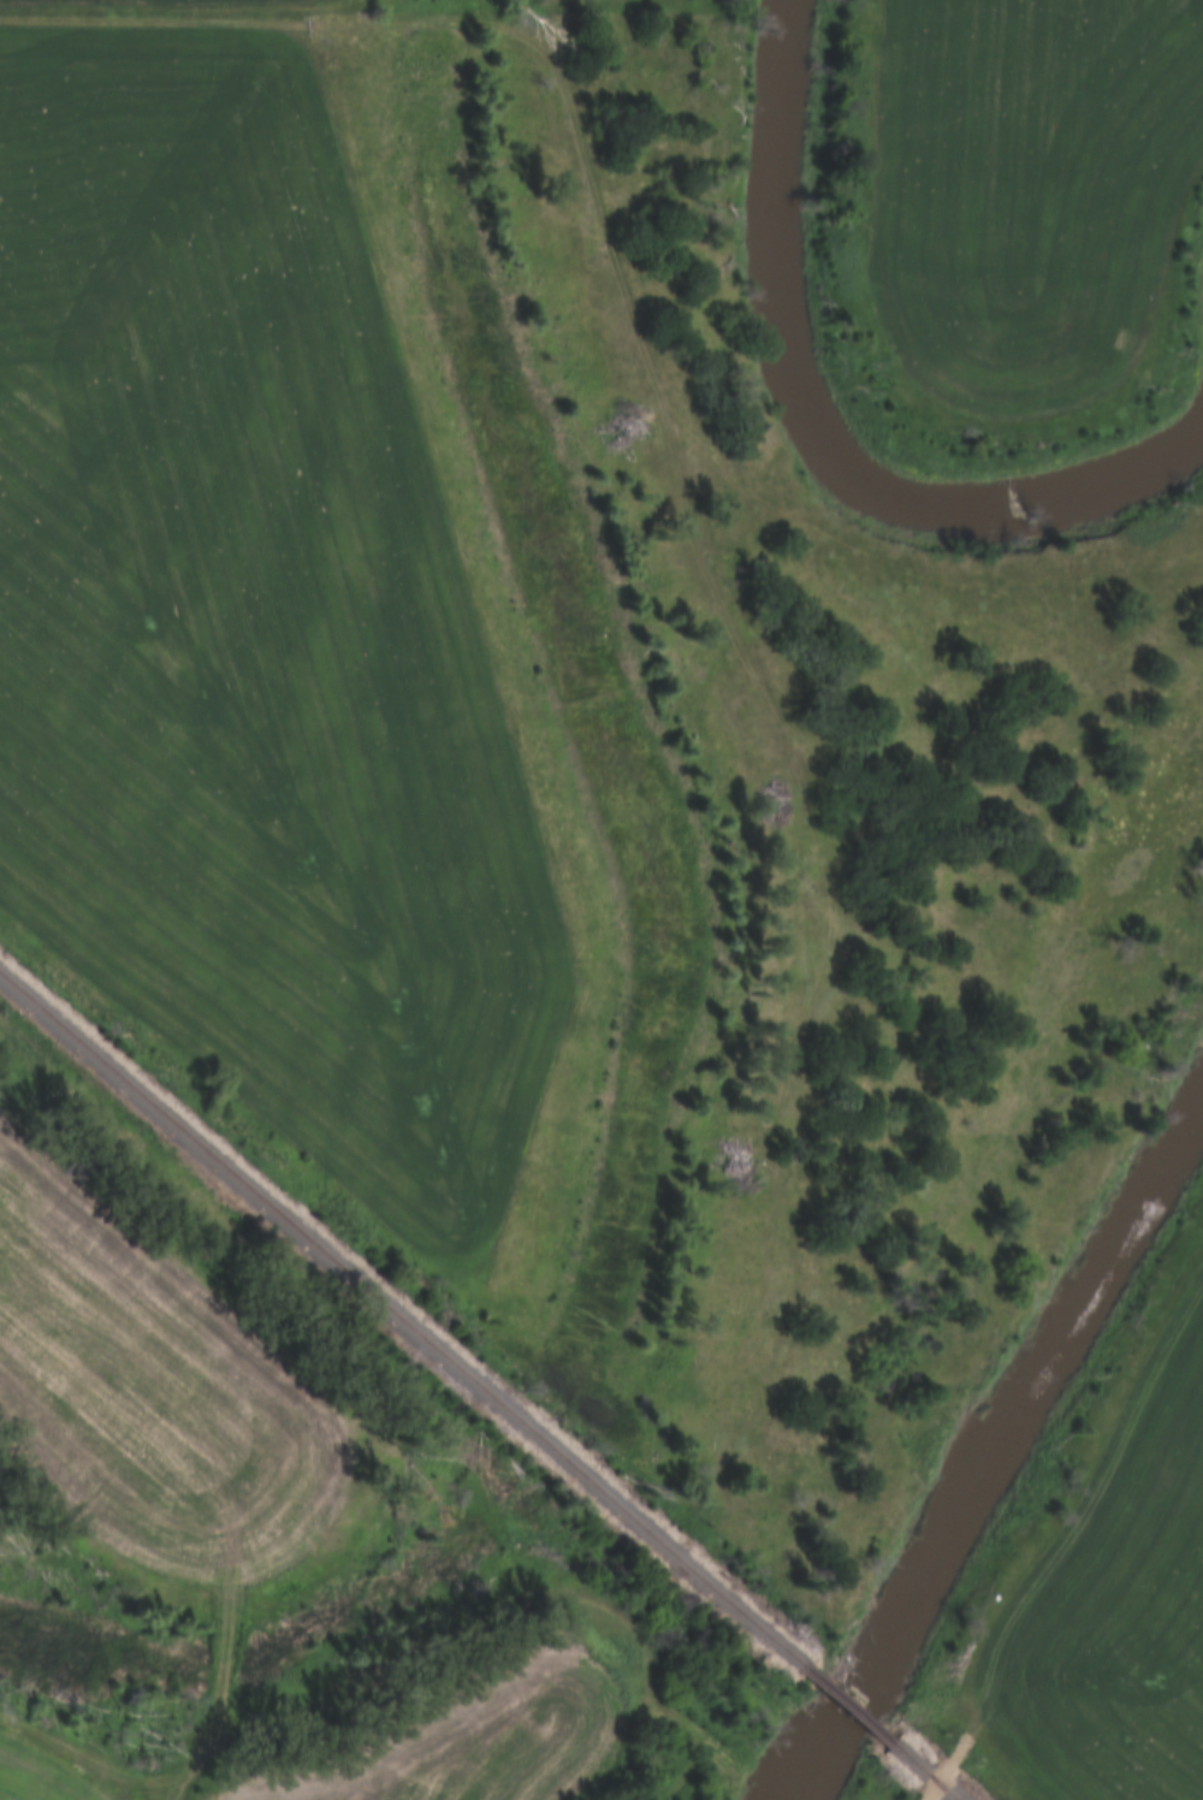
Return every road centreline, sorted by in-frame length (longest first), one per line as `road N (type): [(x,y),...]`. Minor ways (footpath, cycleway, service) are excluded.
road 1 (track): [(921,1799),(979,1731),(972,1710),(978,1671),(1017,1628),(1202,1347)]
road 2 (track): [(0,14),(304,14)]

